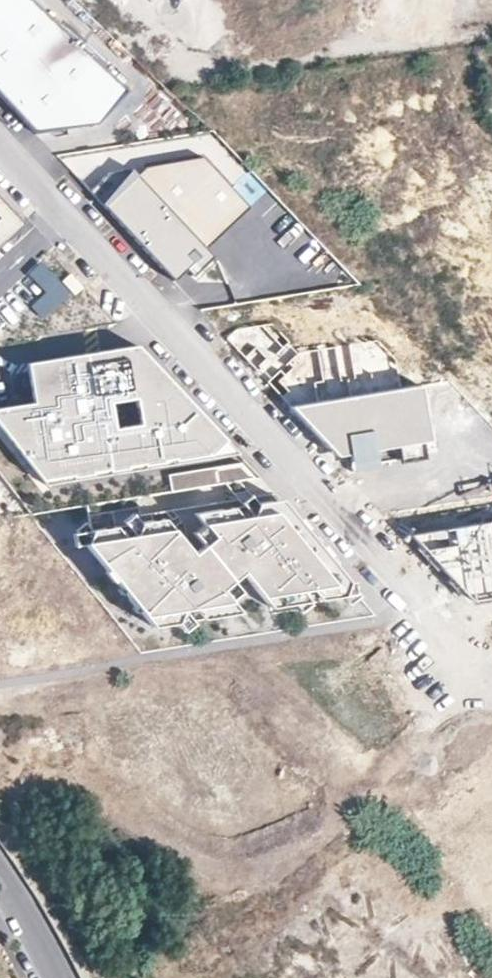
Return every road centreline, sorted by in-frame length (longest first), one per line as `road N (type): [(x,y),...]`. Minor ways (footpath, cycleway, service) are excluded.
road 1 (residential): [(0,148),(450,623)]
road 2 (residential): [(60,977),(0,865)]

